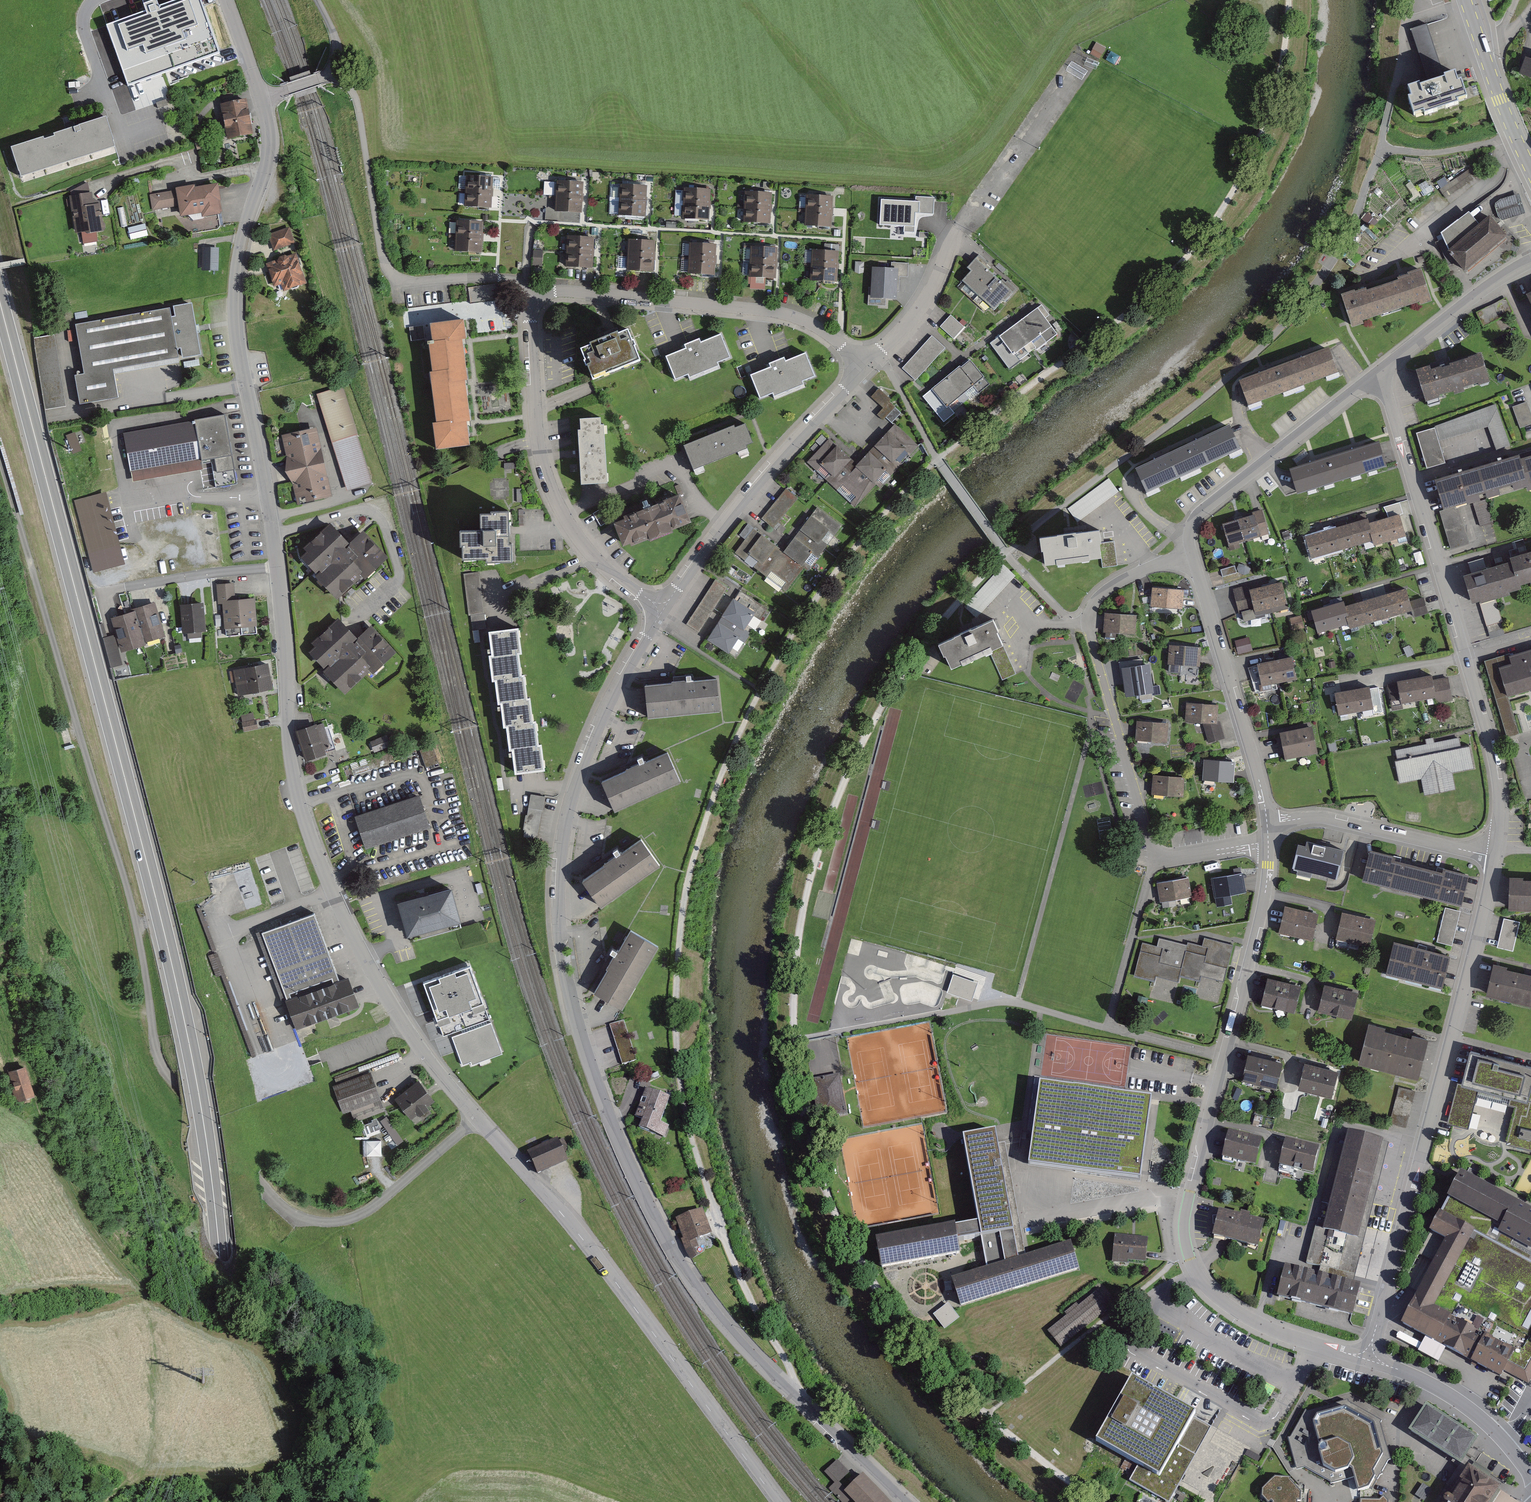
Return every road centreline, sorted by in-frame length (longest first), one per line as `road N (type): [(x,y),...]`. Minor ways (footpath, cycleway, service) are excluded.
road 1 (trunk): [(0,303),(197,1081),(220,1261),(224,1501)]
road 2 (track): [(1104,1501),(987,1414),(915,1335),(852,1247),(812,1148),(796,1042),(800,928),(836,803),(896,687),(1006,553)]
road 3 (unclassified): [(258,97),(270,156),(239,260),(236,327),(274,534),(294,778),(364,958),(403,1025),(477,1114)]
road 4 (unclassified): [(477,1114),(371,1208),(334,1223),(309,1221),(289,1212),(167,1071),(154,1040),(133,903),(0,457)]
road 5 (track): [(938,458),(847,558),(760,690),(722,776),(684,900),(676,1009),(694,1144),(740,1276),(791,1368),(795,1397)]
road 6 (residential): [(904,1501),(757,1360),(691,1281),(640,1188),(578,1028),(559,949),(567,819),(594,736),(661,608)]
road 7 (track): [(1006,553),(1175,422),(1297,310),(1355,216),(1377,163),(1412,24)]
road 8 (track): [(1292,0),(1273,113),(1198,248),(1116,327),(938,458)]
road 9 (residential): [(1367,1359),(1496,850)]
road 10 (residential): [(1496,850),(1491,739),(1387,363)]
road 11 (unclassified): [(477,1114),(581,1237),(779,1501)]
road 12 (residential): [(1367,1359),(1256,1323),(1210,1290),(1191,1262),(1187,1205),(1226,1057)]
road 13 (residential): [(862,371),(916,316),(954,240),(1081,49)]
road 14 (residential): [(534,293),(511,280),(412,283),(390,272),(358,106),(341,71),(318,79)]
road 15 (residential): [(1155,856),(1087,614),(1109,586),(1190,555)]
road 16 (residential): [(661,608),(594,558),(557,503),(537,438),(534,293)]
road 17 (residential): [(862,371),(823,331),(775,313),(534,293)]
road 18 (residential): [(661,608),(862,371)]
road 19 (residential): [(1226,1057),(1109,1029),(1155,856)]
road 20 (residential): [(1190,555),(1190,526),(1208,506),(1387,363)]
road 21 (residential): [(1267,822),(1190,555)]
road 22 (residential): [(1496,850),(1329,820),(1267,822)]
road 23 (residential): [(1226,1057),(1261,915),(1268,841)]
road 24 (residential): [(1387,363),(1530,261)]
road 25 (residential): [(1505,1441),(1451,1396),(1367,1359)]
road 26 (primary): [(1481,39),(1530,170)]

